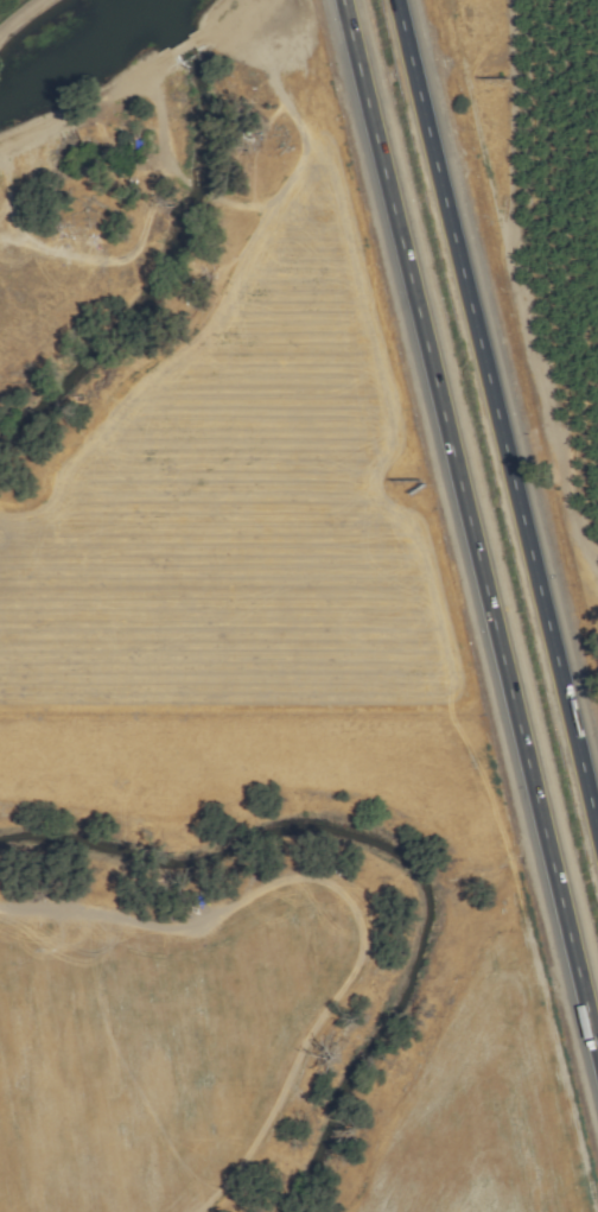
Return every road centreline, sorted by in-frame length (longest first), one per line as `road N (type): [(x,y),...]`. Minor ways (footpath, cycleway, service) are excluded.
road 1 (motorway): [(342,0),(597,1059)]
road 2 (motorway): [(597,836),(397,0)]

